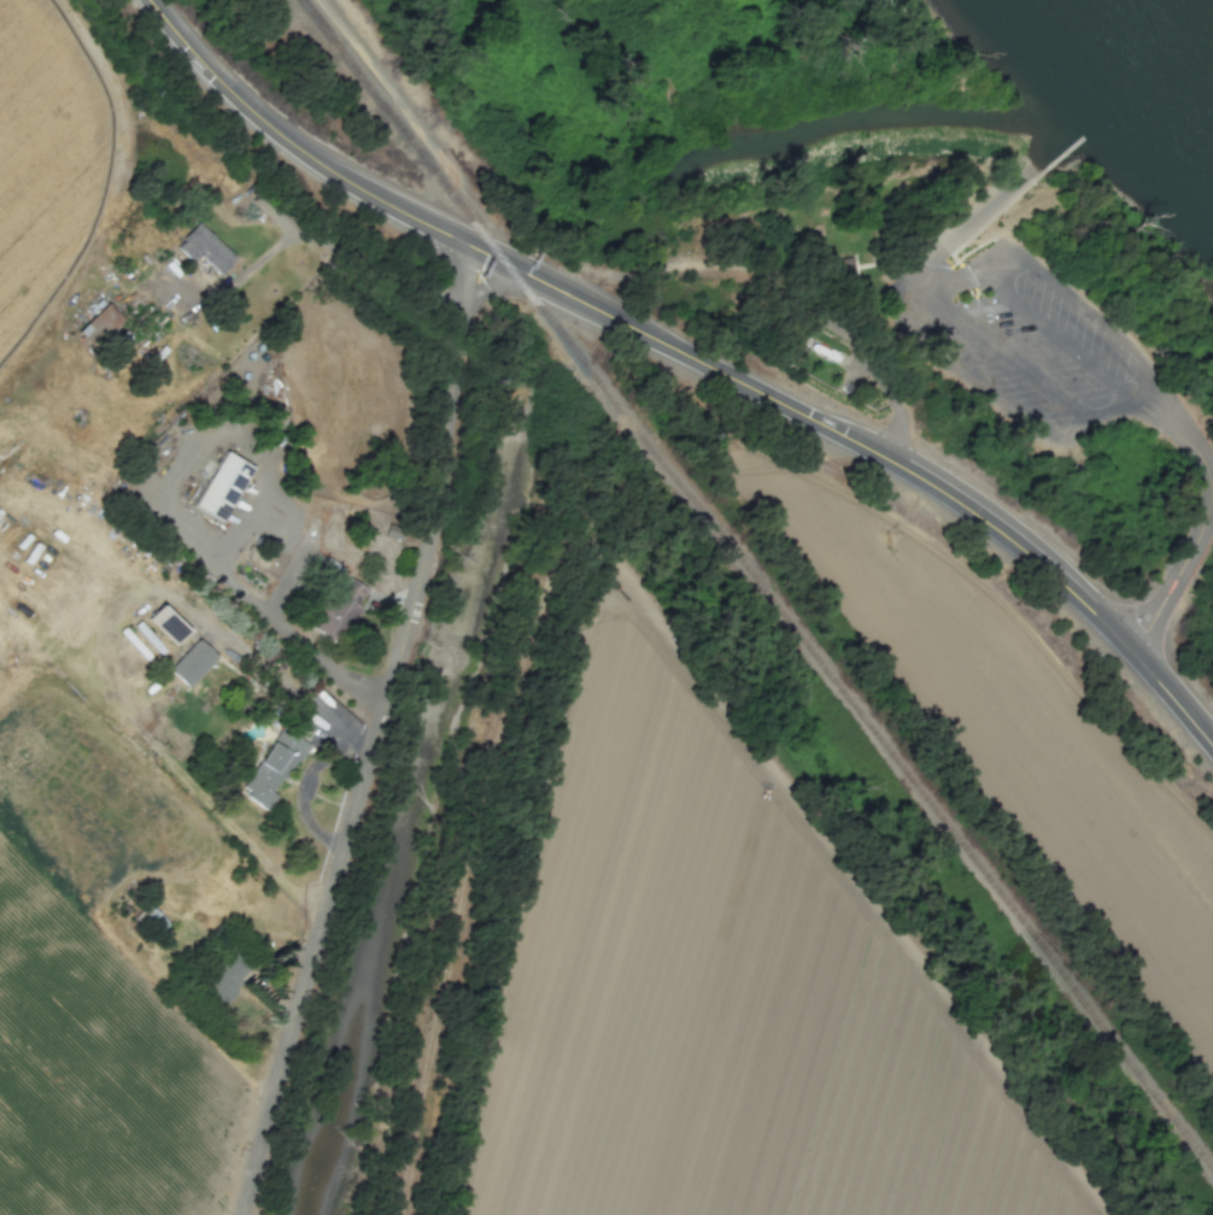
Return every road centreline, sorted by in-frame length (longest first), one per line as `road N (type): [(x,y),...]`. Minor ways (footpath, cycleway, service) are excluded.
road 1 (track): [(402,1214),(429,1092),(430,1044),(497,776),(497,744),(555,568),(580,541),(594,542),(666,626),(705,691),(1111,1214)]
road 2 (secondary): [(1212,748),(1133,652),(1027,552),(914,476),(327,172),(250,115),(150,0)]
road 3 (residential): [(241,1214),(440,498),(455,387),(458,240)]
road 4 (residential): [(1133,652),(1201,546),(1212,505)]

